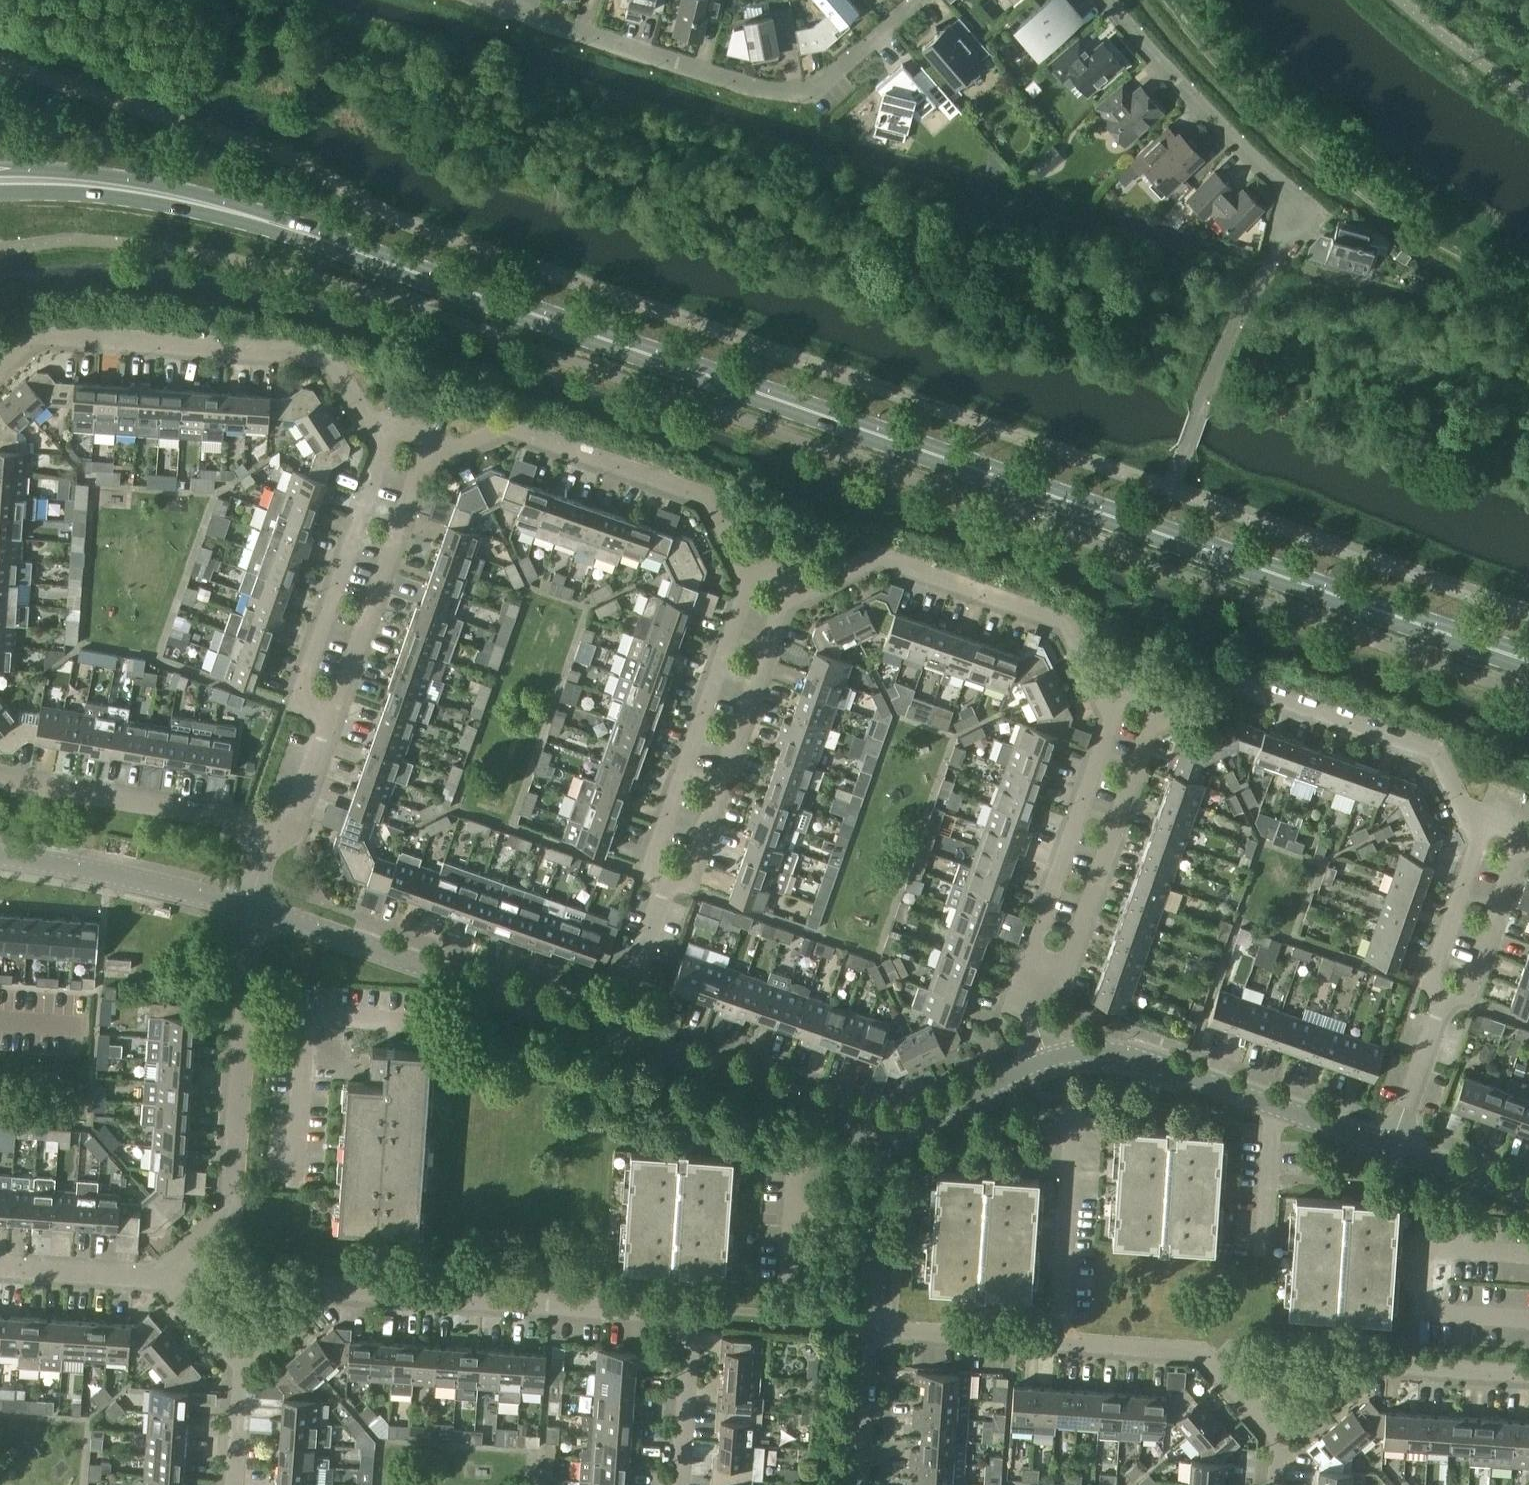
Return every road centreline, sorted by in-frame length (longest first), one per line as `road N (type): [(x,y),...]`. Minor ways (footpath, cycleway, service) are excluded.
road 1 (secondary): [(1528,659),(1186,547),(205,199),(0,186)]
road 2 (residential): [(678,1484),(685,1315),(331,1293),(264,1344),(241,1344)]
road 3 (residential): [(920,0),(815,90),(795,95),(554,25),(501,0)]
road 4 (residential): [(863,1328),(1206,1354),(1267,1422)]
road 5 (residential): [(390,430),(370,417),(327,363),(39,332),(0,362)]
road 6 (unclassified): [(259,910),(621,1034)]
road 7 (residential): [(179,1274),(183,1247),(220,1210),(259,910)]
road 8 (residential): [(1489,827),(1465,818),(1427,750),(1246,684),(1188,711),(1167,705)]
road 9 (residential): [(751,572),(718,506),(509,432),(433,442)]
road 10 (residential): [(1123,687),(1098,676),(1062,623),(883,559),(798,587)]
road 11 (unclassified): [(1395,1147),(1140,1057),(1055,1056)]
road 12 (residential): [(751,572),(644,874),(672,883)]
road 13 (residential): [(672,883),(688,888),(798,587)]
road 14 (residential): [(390,430),(294,707),(335,719)]
road 15 (residential): [(1279,250),(1301,210),(1109,0)]
road 16 (residential): [(1044,976),(1076,963),(1167,705)]
road 17 (residential): [(1123,687),(1033,951),(1044,976)]
road 18 (residential): [(335,719),(433,442)]
road 19 (residential): [(0,777),(272,831)]
road 20 (residential): [(1267,1422),(1344,1372),(1528,1382)]
road 21 (unclassified): [(877,1116),(621,1034)]
road 22 (unclassified): [(0,857),(259,910)]
road 23 (residential): [(863,1328),(877,1116)]
road 24 (unclassified): [(1055,1056),(902,1123),(877,1116)]
road 25 (residential): [(1446,1003),(1464,1001),(1522,838)]
road 26 (residential): [(1489,827),(1434,988),(1446,1003)]
road 27 (residential): [(179,1274),(0,1261)]
road 28 (residential): [(621,1034),(672,883)]
road 29 (residential): [(854,1484),(863,1328)]
road 30 (residential): [(1395,1147),(1446,1003)]
road 31 (unclassified): [(1528,1195),(1395,1147)]
road 32 (residential): [(231,1484),(241,1344)]
road 33 (residential): [(272,831),(298,819),(335,719)]

